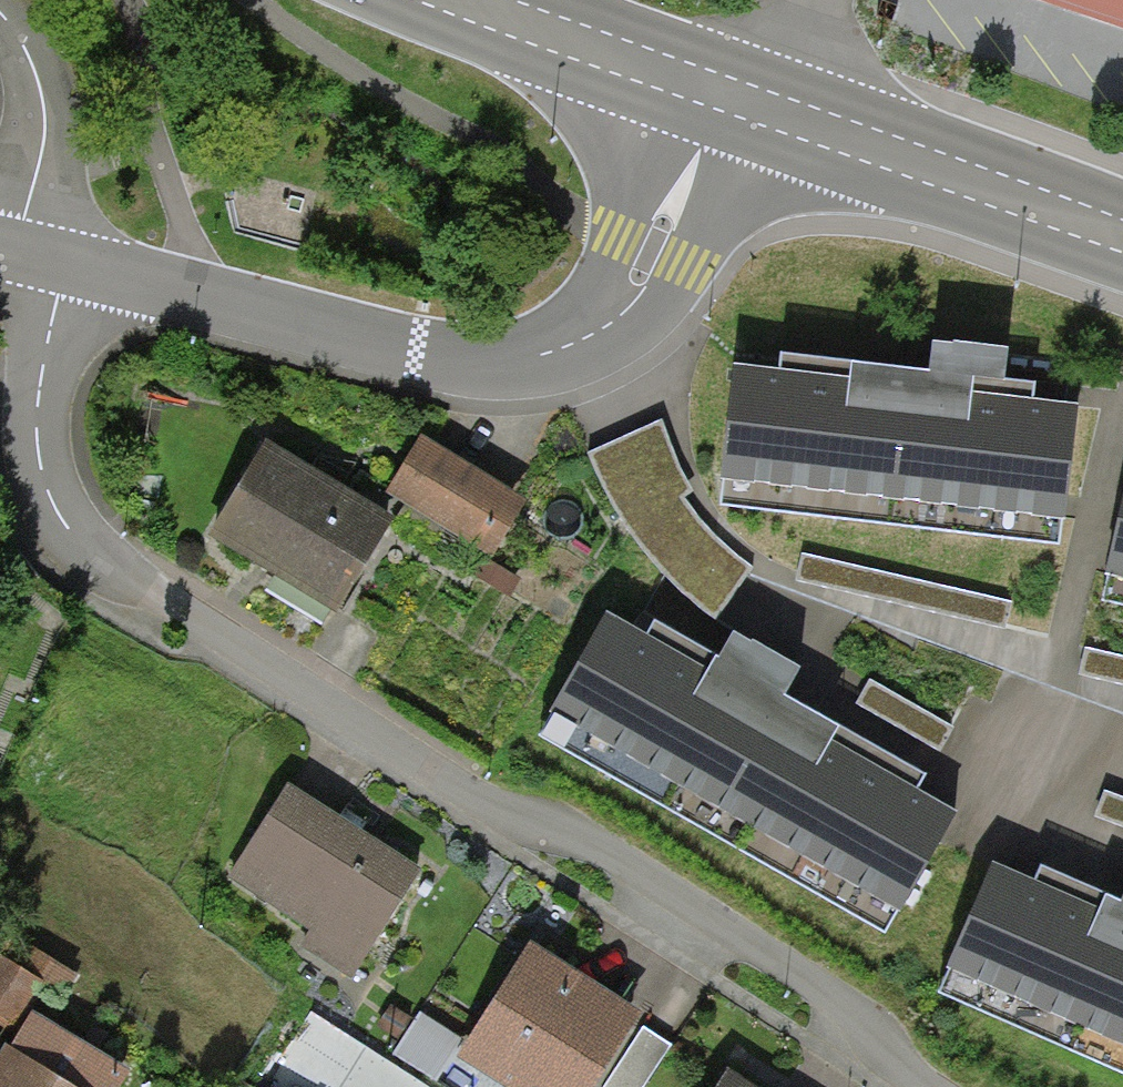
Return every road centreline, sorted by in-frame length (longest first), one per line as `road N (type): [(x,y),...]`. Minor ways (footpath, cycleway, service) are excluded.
road 1 (residential): [(60,265),(33,399),(34,476),(50,521),(102,578),(901,1086)]
road 2 (residential): [(705,97),(655,264),(591,342),(538,363),(486,370),(402,355),(60,265)]
road 3 (primary): [(705,97),(1122,245)]
road 4 (primary): [(447,0),(705,97)]
road 5 (residential): [(0,42),(27,91),(40,143),(8,252)]

